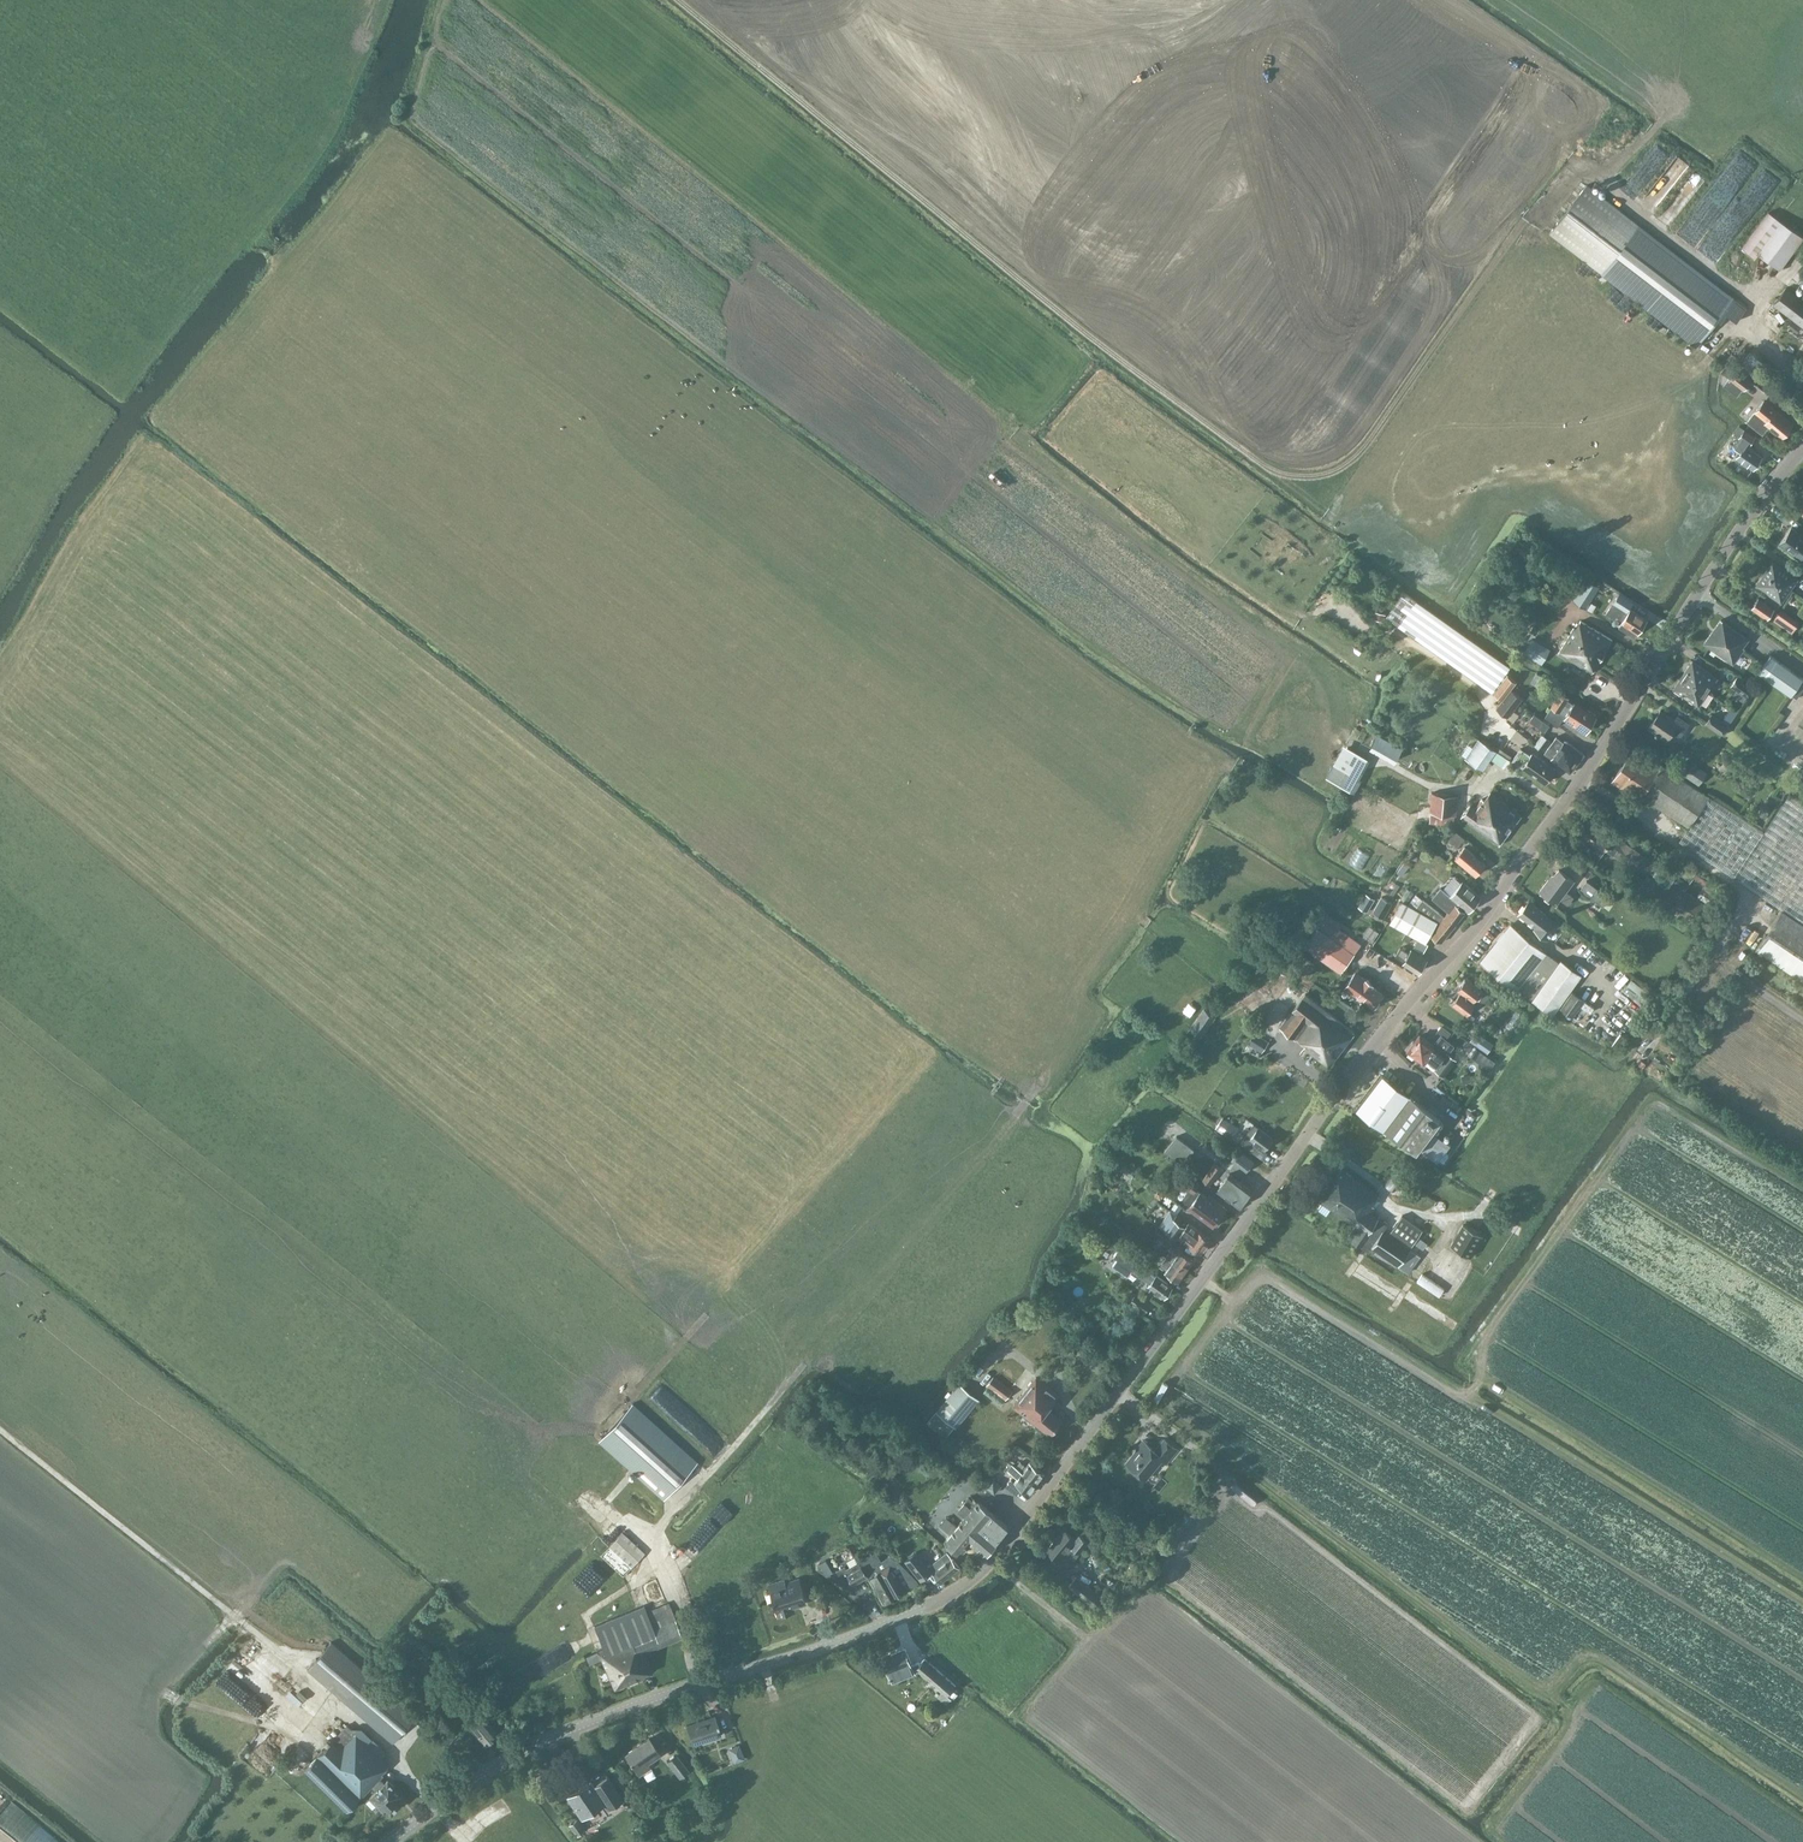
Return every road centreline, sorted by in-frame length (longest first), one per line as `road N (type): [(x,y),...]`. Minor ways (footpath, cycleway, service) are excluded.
road 1 (tertiary): [(391,1841),(468,1783),(536,1747),(889,1623),(953,1595),(988,1567),(1579,781),(1728,549),(1802,449)]

